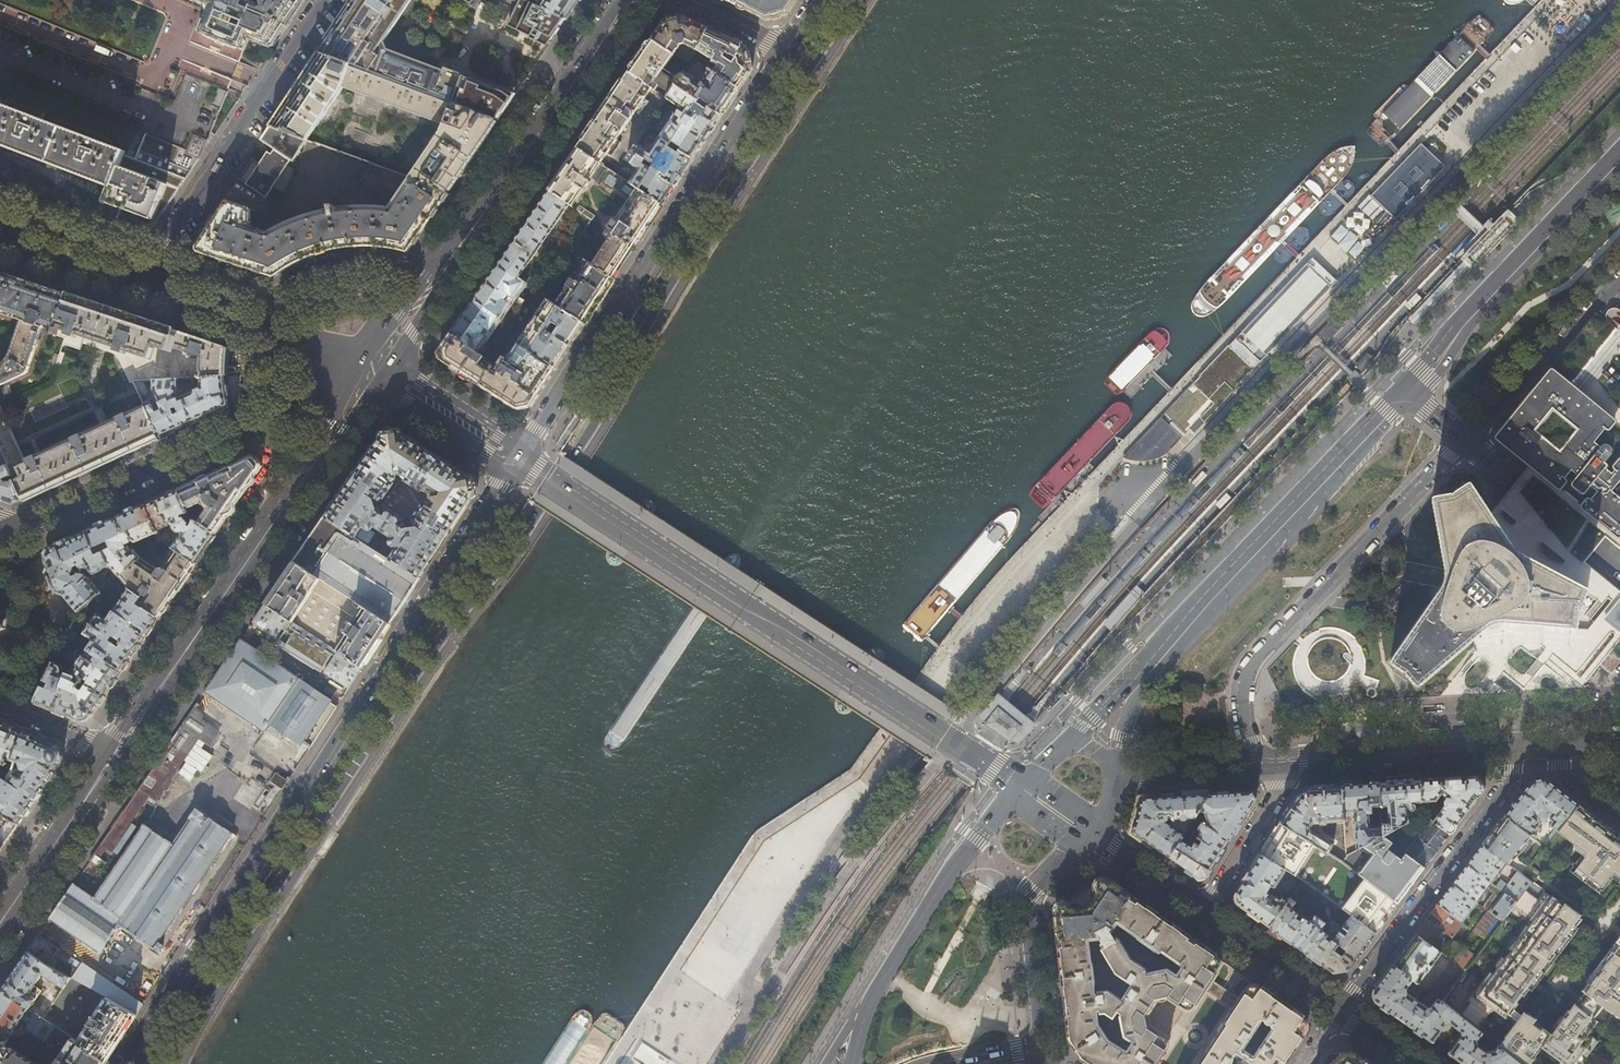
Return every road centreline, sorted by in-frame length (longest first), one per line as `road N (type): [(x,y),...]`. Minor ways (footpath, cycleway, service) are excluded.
road 1 (primary): [(179,1046),(407,687),(601,417),(672,283),(856,0)]
road 2 (residential): [(121,1063),(514,457)]
road 3 (secondary): [(1020,786),(514,457)]
road 4 (residential): [(514,457),(784,49)]
road 5 (primary): [(116,754),(373,369)]
road 6 (primary): [(630,0),(373,369)]
road 7 (residential): [(1249,741),(1243,697),(1253,664),(1464,439)]
road 8 (primary): [(1410,392),(1145,670)]
road 9 (tertiary): [(373,369),(30,527)]
road 10 (residential): [(135,289),(326,0)]
road 11 (residential): [(1336,1010),(1512,778),(1512,744)]
road 12 (primary): [(1619,154),(1475,308),(1410,392)]
road 13 (primary): [(1020,786),(949,874),(873,995)]
road 14 (tertiary): [(373,369),(135,289)]
road 15 (secondary): [(1277,762),(1512,744)]
road 16 (primary): [(1045,1044),(1028,904),(1088,834)]
road 17 (residential): [(1619,279),(1464,439)]
road 18 (primary): [(0,924),(116,754)]
road 19 (residential): [(1619,567),(1464,439)]
road 20 (residential): [(1200,914),(1281,786),(1277,762)]
road 21 (residential): [(1619,1030),(1560,985),(1619,905)]
road 22 (secondary): [(1336,1010),(1200,914)]
road 23 (secondary): [(514,457),(373,369)]
road 24 (tertiary): [(135,289),(0,244)]
road 25 (secondary): [(1200,914),(1088,834)]
road 26 (secondary): [(1114,775),(1241,766)]
road 27 (residential): [(116,754),(0,705)]

